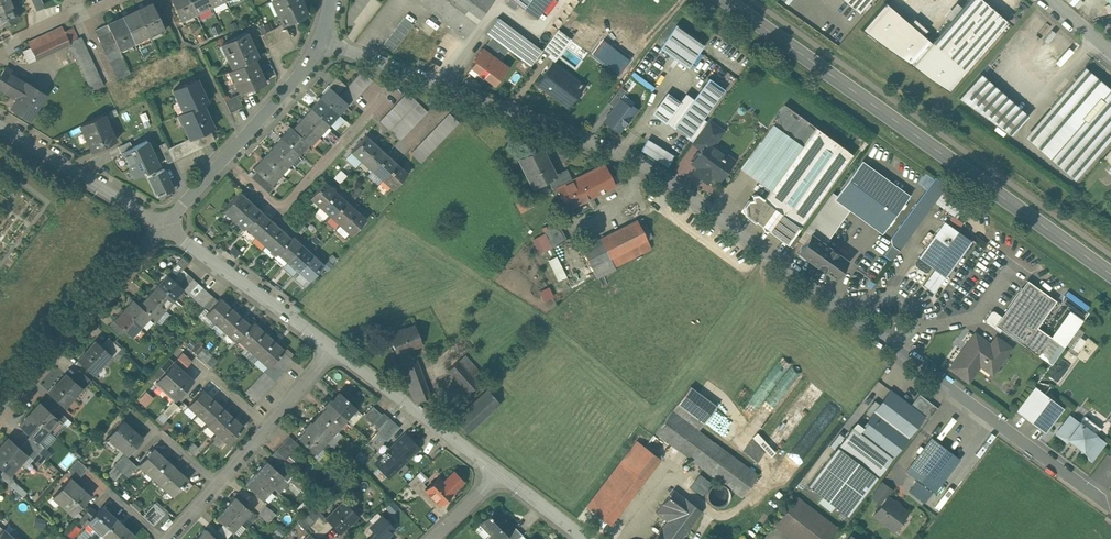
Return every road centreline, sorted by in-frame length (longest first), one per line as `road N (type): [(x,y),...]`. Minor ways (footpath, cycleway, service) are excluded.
road 1 (residential): [(325,44),(640,166),(825,298),(888,314),(900,351),(1110,502)]
road 2 (primary): [(726,0),(1110,273)]
road 3 (residential): [(332,348),(167,538)]
road 4 (residential): [(0,411),(165,224)]
road 5 (residential): [(325,44),(165,224)]
road 6 (residential): [(332,348),(499,472)]
road 7 (residential): [(165,224),(332,348)]
road 8 (residential): [(0,124),(165,224)]

